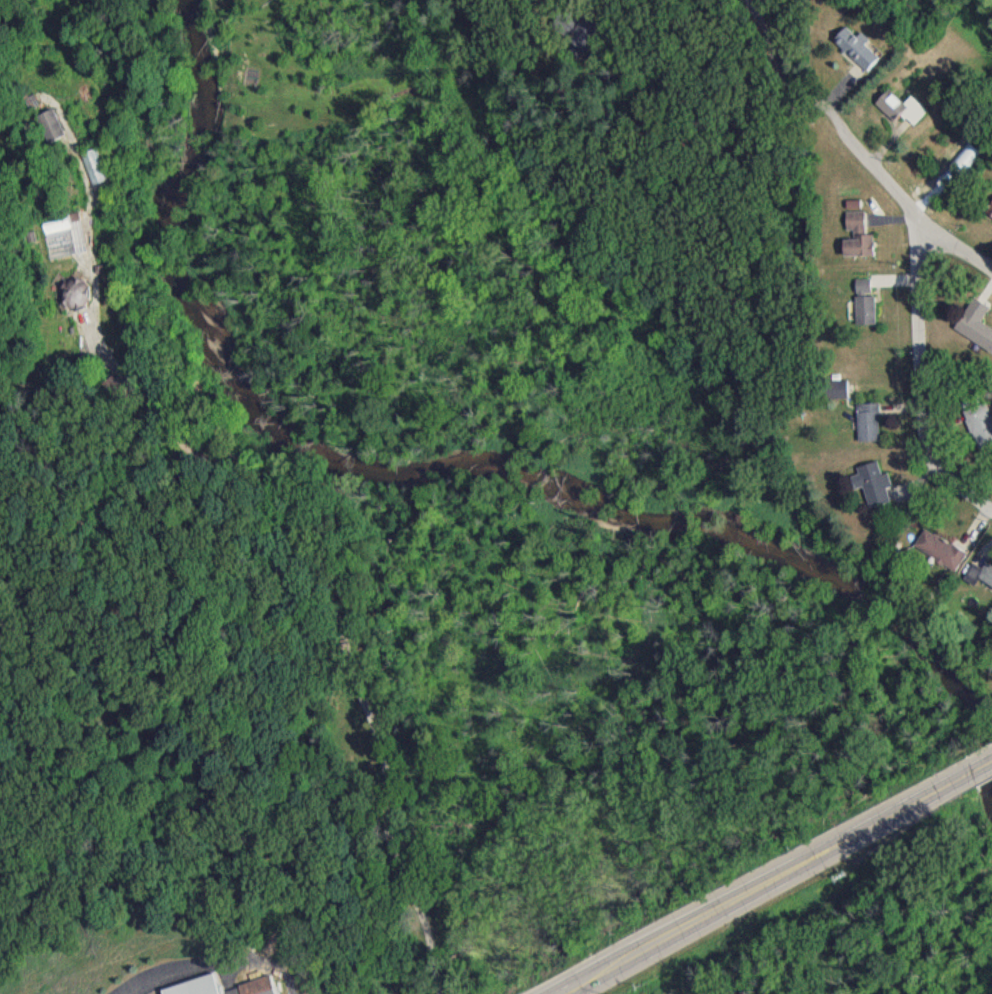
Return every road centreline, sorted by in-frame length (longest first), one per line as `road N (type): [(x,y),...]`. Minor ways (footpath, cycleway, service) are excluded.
road 1 (primary): [(566,993),(991,764)]
road 2 (residential): [(991,262),(917,213),(796,86),(748,0)]
road 3 (residential): [(917,213),(928,436),(934,457),(991,508)]

